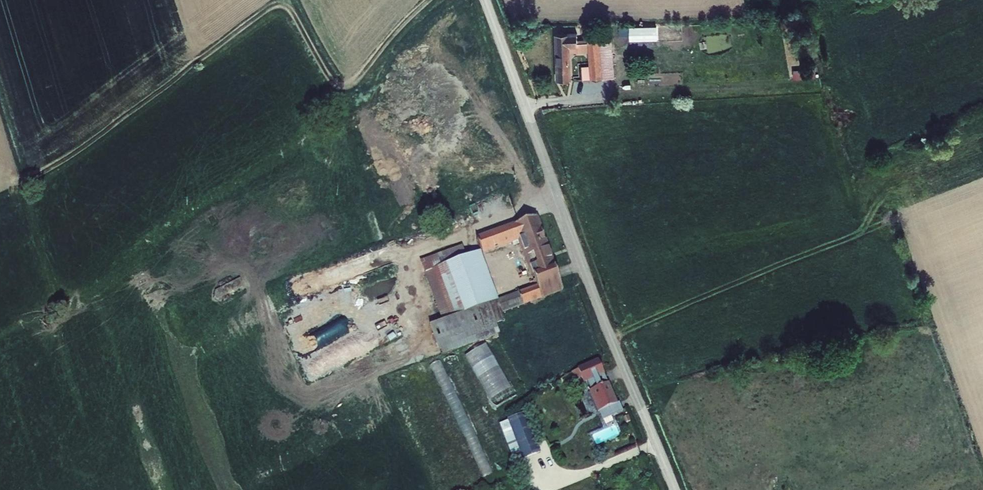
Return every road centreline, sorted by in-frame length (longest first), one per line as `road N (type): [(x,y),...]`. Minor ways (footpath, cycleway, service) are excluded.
road 1 (track): [(433,0),(345,87),(334,84),(293,14),(273,9),(98,139),(18,185)]
road 2 (unclassified): [(486,0),(675,489)]

